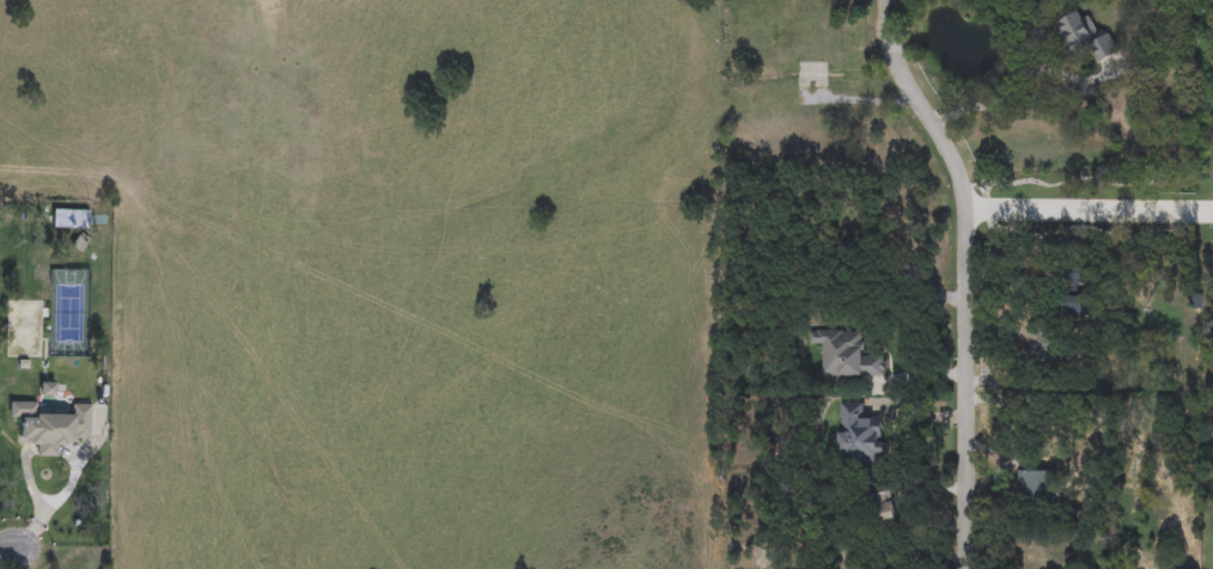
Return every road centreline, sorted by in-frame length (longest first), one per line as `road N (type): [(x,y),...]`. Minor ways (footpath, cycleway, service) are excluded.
road 1 (residential): [(889,0),(894,48),(953,166),(963,207),(965,568)]
road 2 (residential): [(963,207),(1212,211)]

